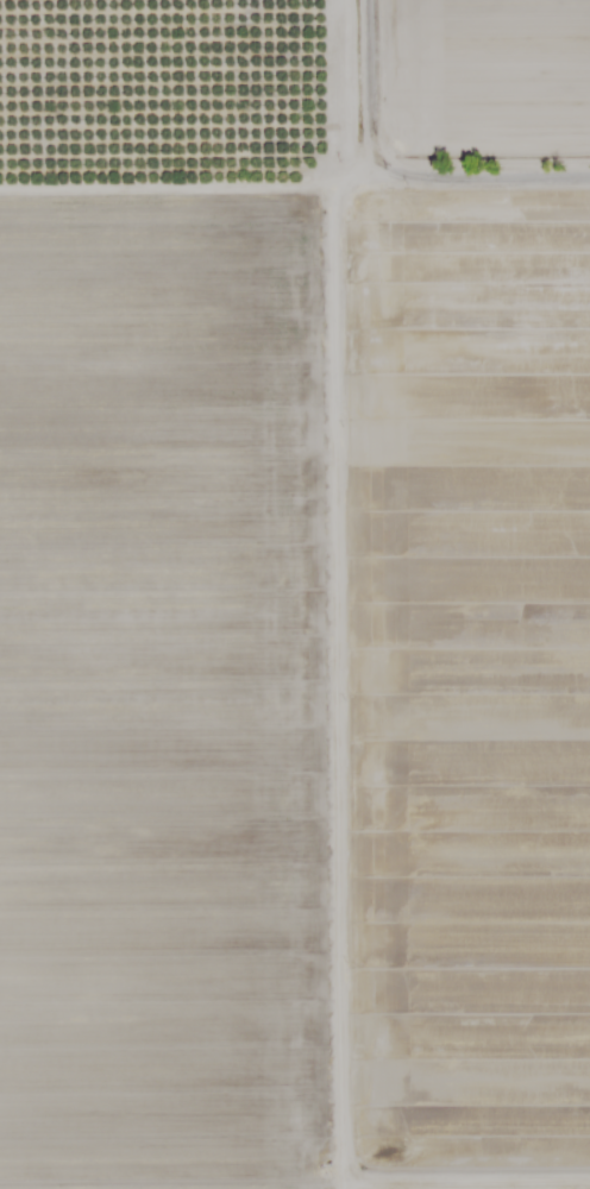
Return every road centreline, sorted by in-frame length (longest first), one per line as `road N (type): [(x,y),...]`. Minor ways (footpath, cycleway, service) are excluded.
road 1 (residential): [(372,1188),(347,187)]
road 2 (tertiary): [(589,184),(0,189)]
road 3 (residential): [(374,1138),(589,1141)]
road 4 (residential): [(347,187),(344,0)]

